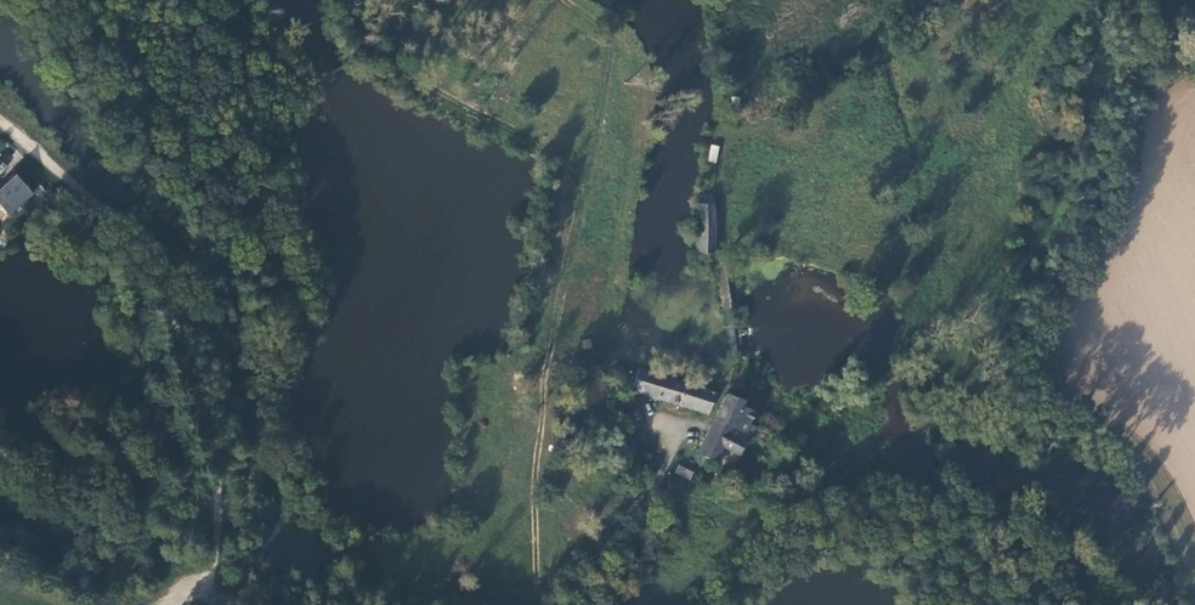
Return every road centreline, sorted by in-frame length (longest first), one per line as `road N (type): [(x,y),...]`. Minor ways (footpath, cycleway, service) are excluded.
road 1 (track): [(0,119),(168,267),(211,408),(219,480),(213,596)]
road 2 (track): [(607,71),(521,402),(534,511),(533,604)]

